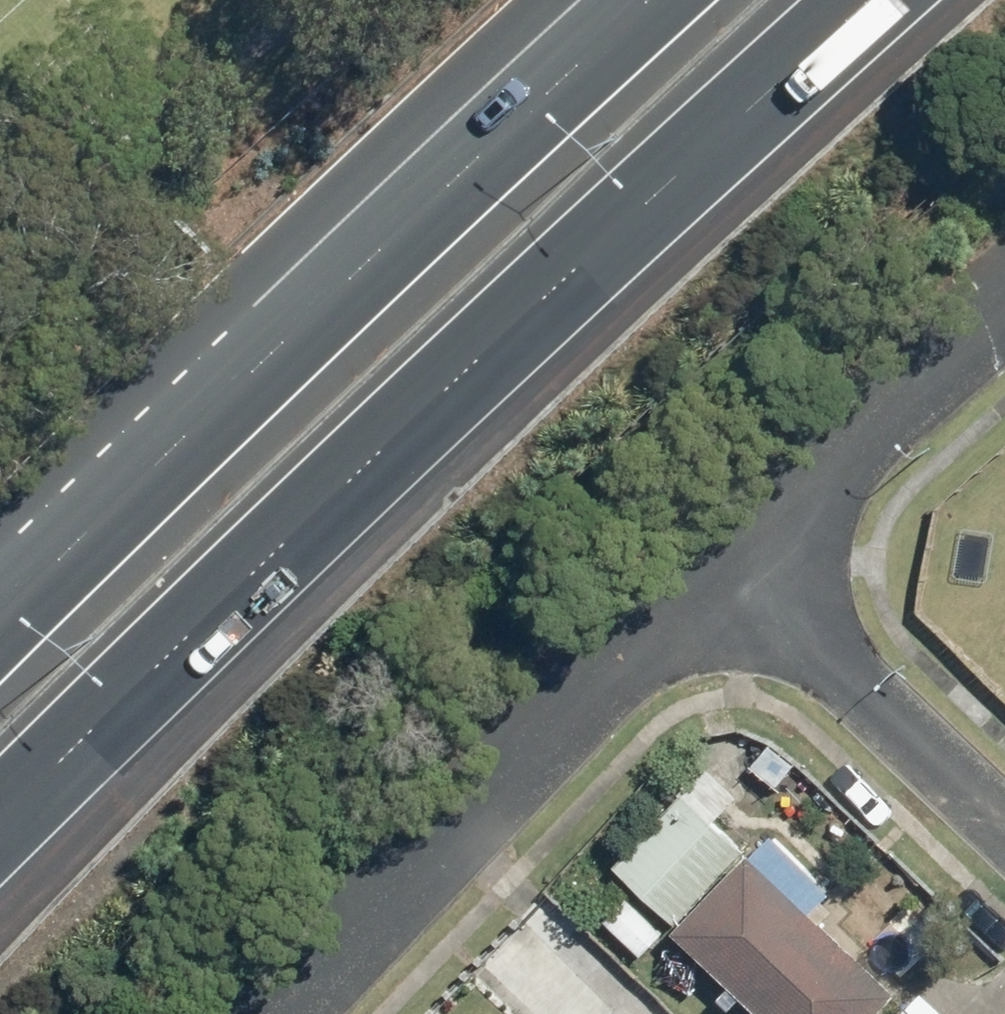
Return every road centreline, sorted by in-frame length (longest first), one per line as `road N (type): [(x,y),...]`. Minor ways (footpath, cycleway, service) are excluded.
road 1 (motorway): [(911,0),(472,382),(0,847)]
road 2 (motorway): [(0,577),(414,175),(618,0)]
road 3 (residential): [(307,1013),(732,571)]
road 4 (residential): [(732,571),(1004,826)]
road 5 (residential): [(732,571),(1004,328)]

